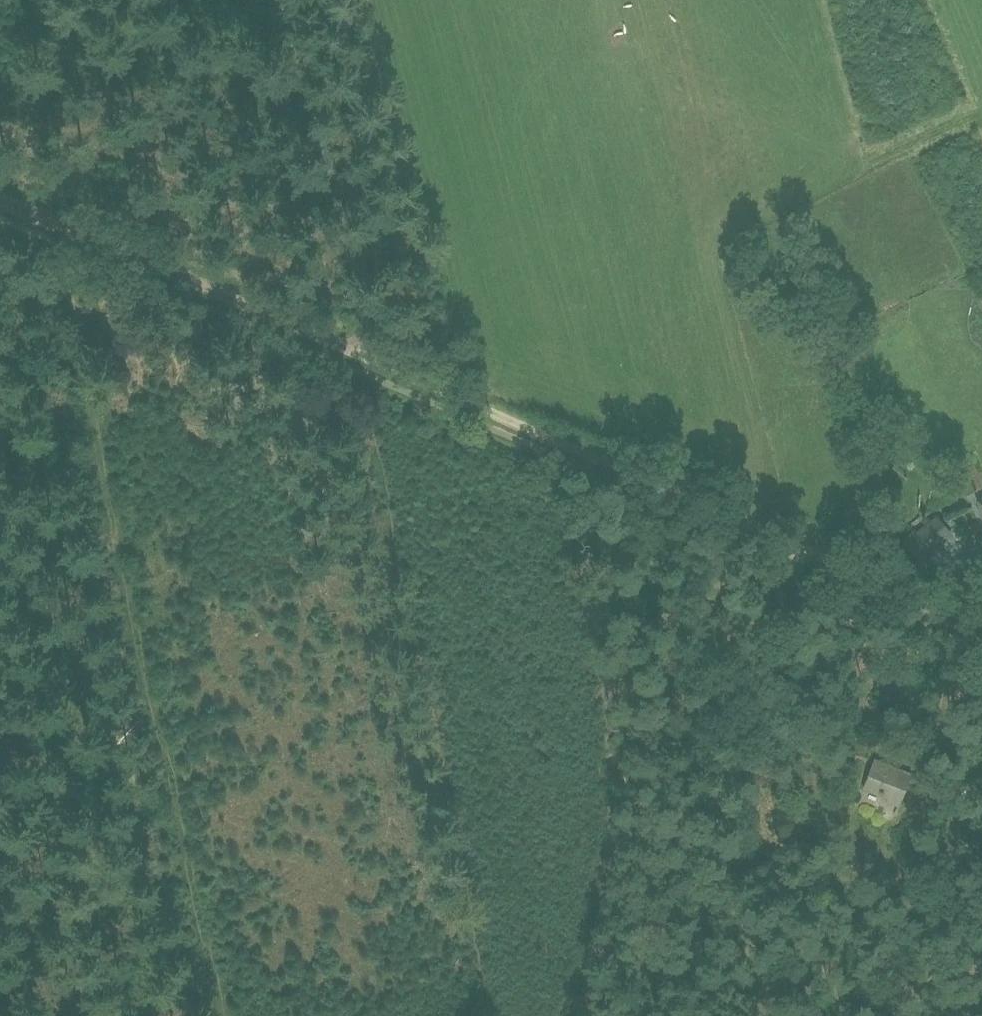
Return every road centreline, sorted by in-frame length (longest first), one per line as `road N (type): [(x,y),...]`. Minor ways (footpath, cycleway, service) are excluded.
road 1 (track): [(981,619),(626,471),(359,348)]
road 2 (track): [(359,348),(0,196)]
road 3 (track): [(262,0),(359,348)]

